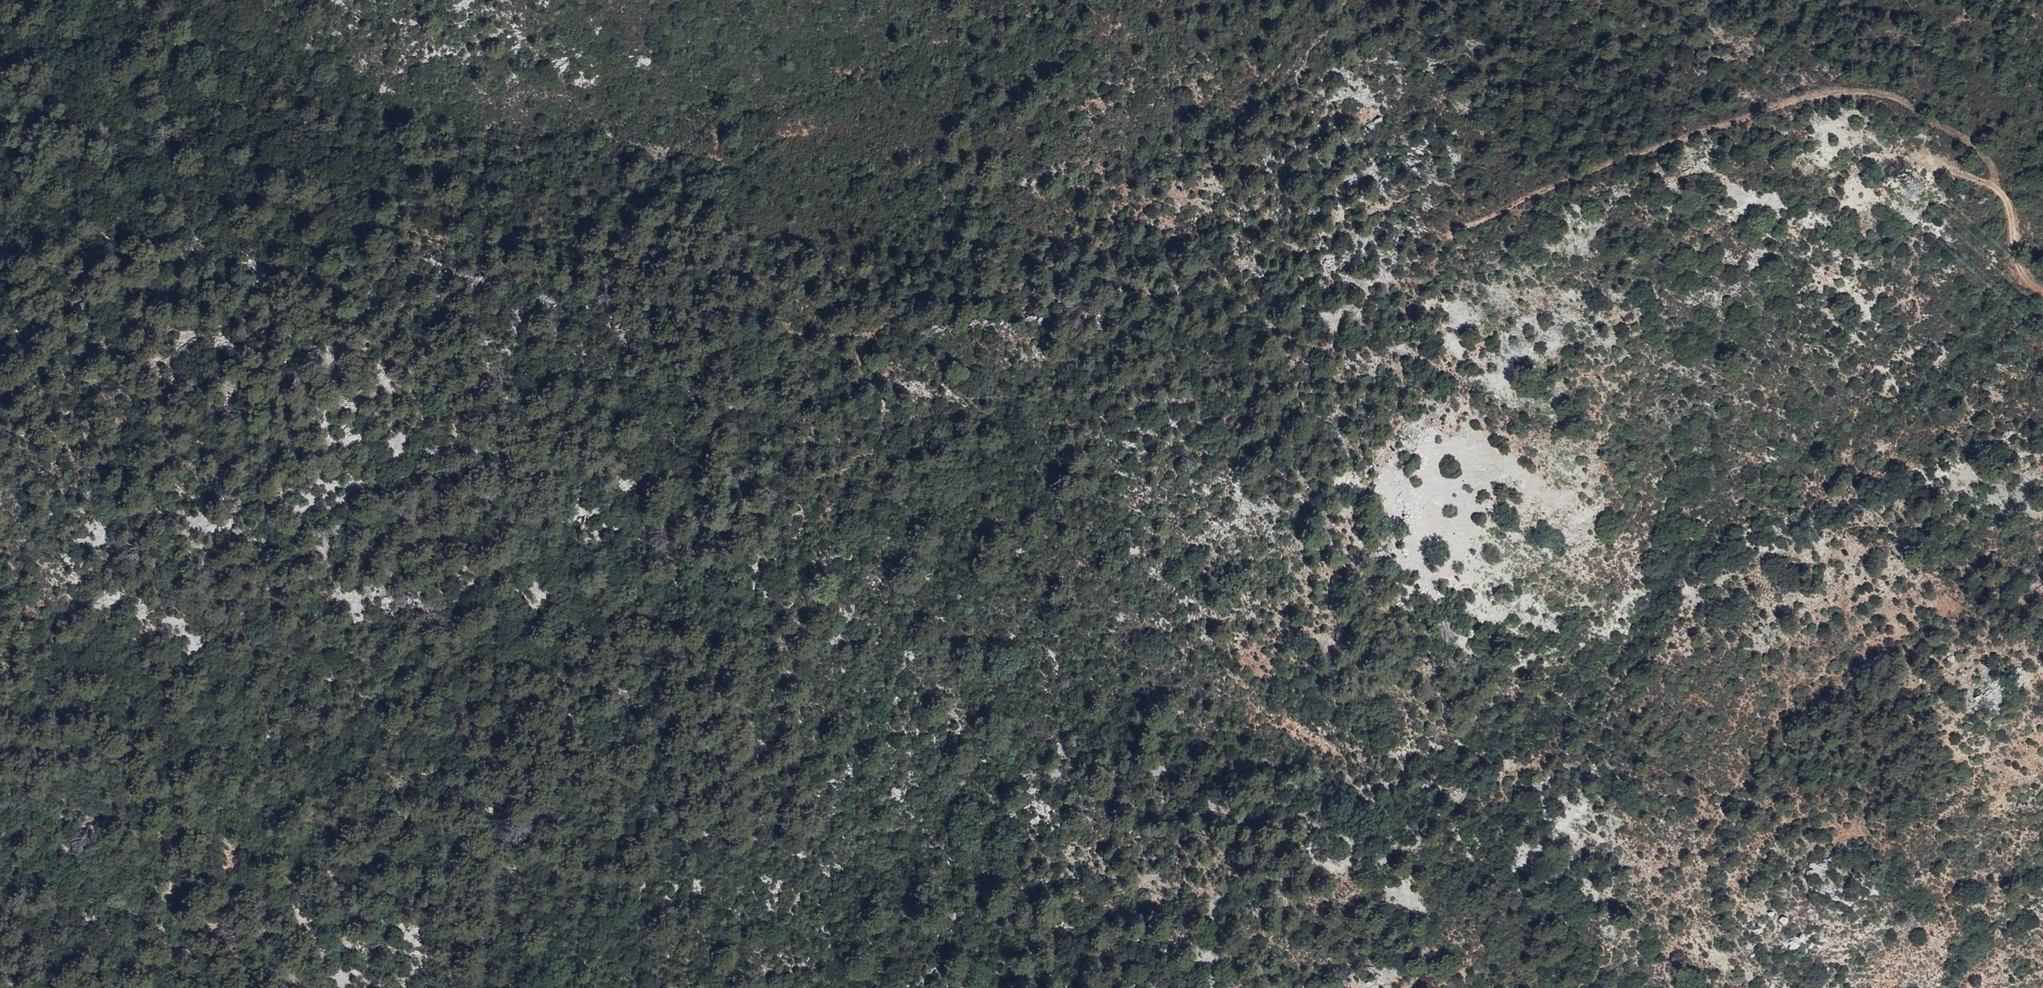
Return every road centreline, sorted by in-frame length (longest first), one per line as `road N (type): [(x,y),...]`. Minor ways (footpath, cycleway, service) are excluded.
road 1 (track): [(1993,192),(1976,146),(1861,90),(1782,100),(1671,135),(1529,190),(1451,234)]
road 2 (track): [(2042,295),(2029,289),(2013,246),(2007,200),(1960,173),(1932,166)]

